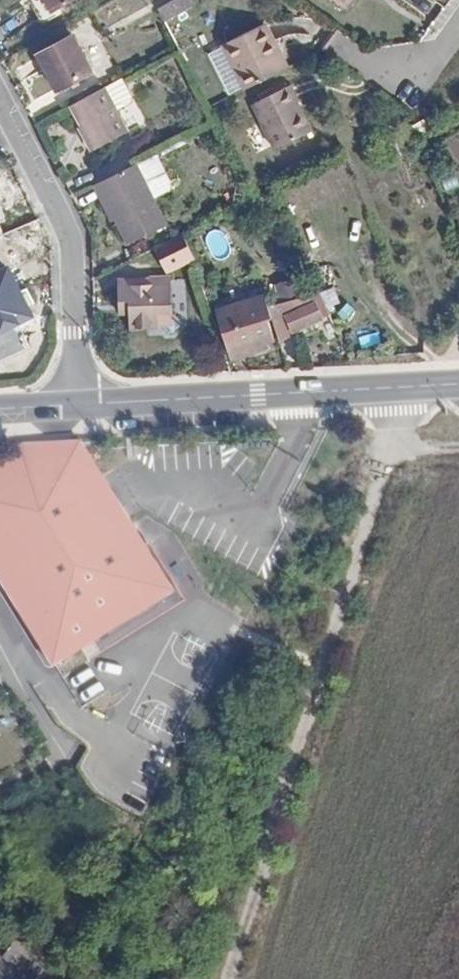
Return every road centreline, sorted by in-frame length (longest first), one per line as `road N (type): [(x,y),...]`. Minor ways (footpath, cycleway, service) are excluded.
road 1 (track): [(389,387),(393,446),(232,978)]
road 2 (tertiary): [(74,404),(458,383)]
road 3 (residential): [(0,102),(66,225),(74,404)]
road 4 (residential): [(342,58),(367,72),(436,58),(458,24)]

